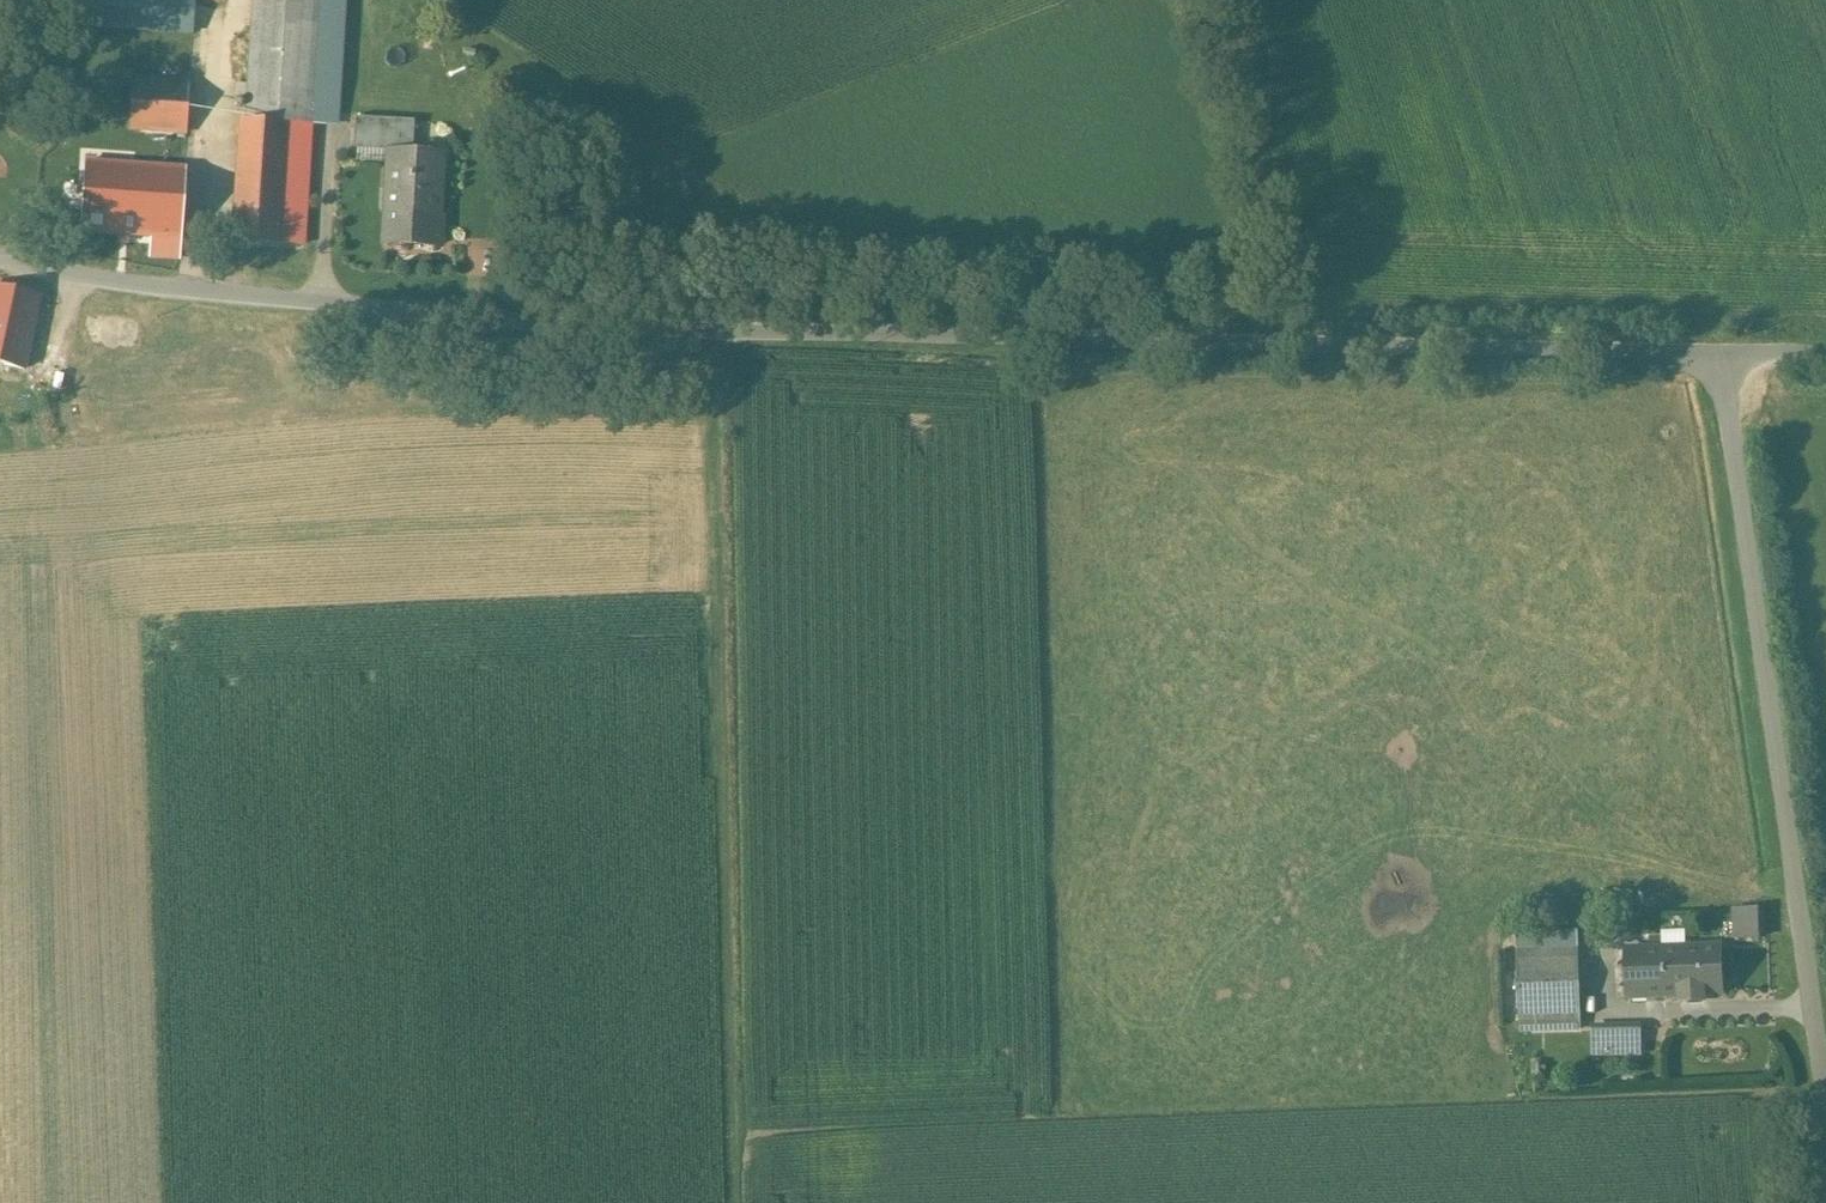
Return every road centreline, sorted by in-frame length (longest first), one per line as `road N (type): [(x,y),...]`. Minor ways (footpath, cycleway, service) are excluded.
road 1 (residential): [(0,259),(281,299),(549,317),(1717,350)]
road 2 (unclassified): [(1825,1112),(1717,350)]

